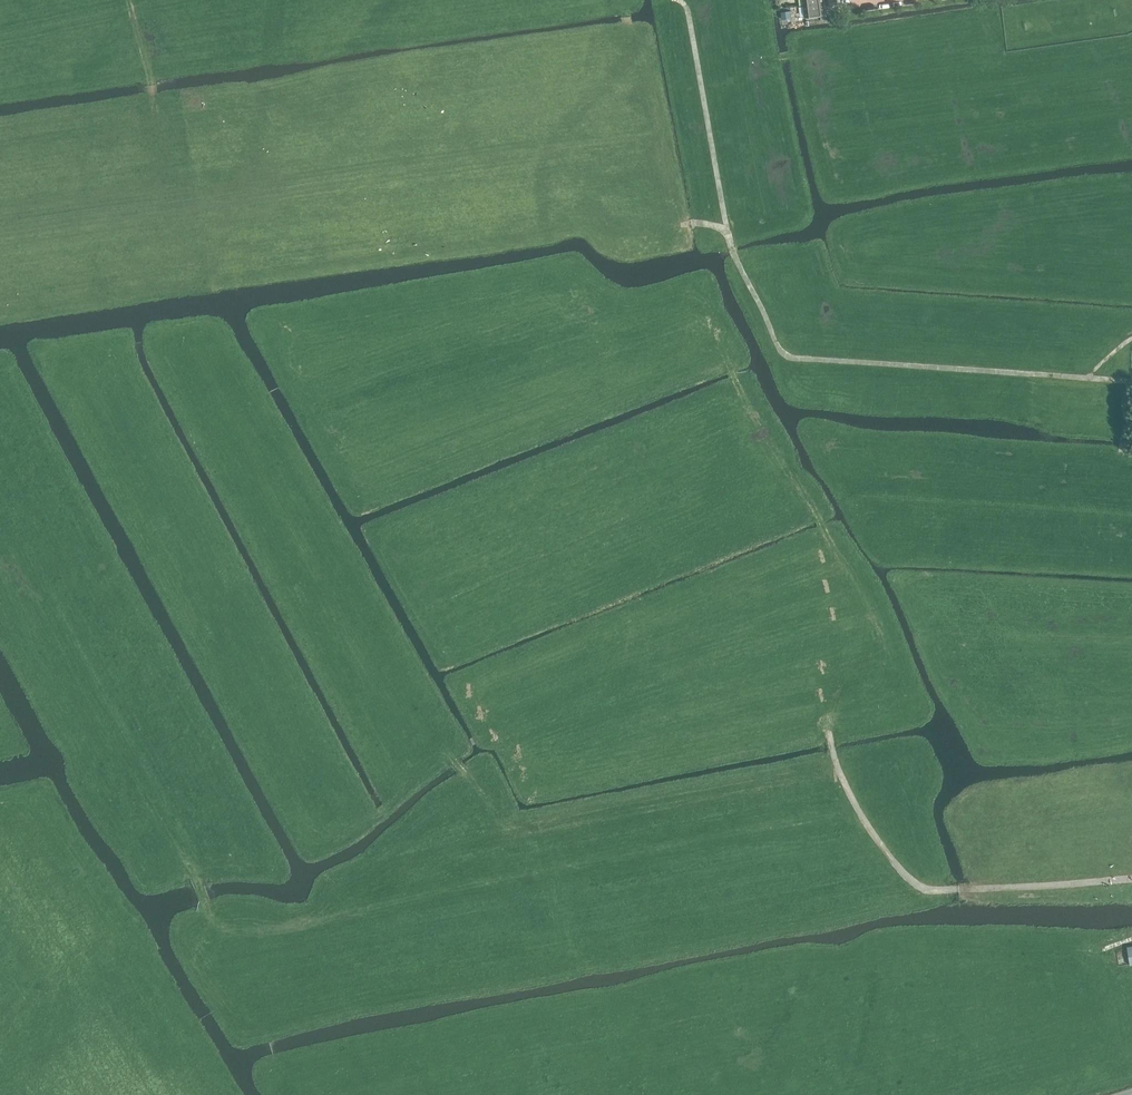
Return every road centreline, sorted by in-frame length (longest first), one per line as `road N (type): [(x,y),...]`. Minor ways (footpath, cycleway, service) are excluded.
road 1 (track): [(676,0),(684,2),(730,237),(789,359),(1131,385)]
road 2 (track): [(825,722),(850,793),(907,879),(947,892),(1131,889)]
road 3 (track): [(125,0),(171,169)]

